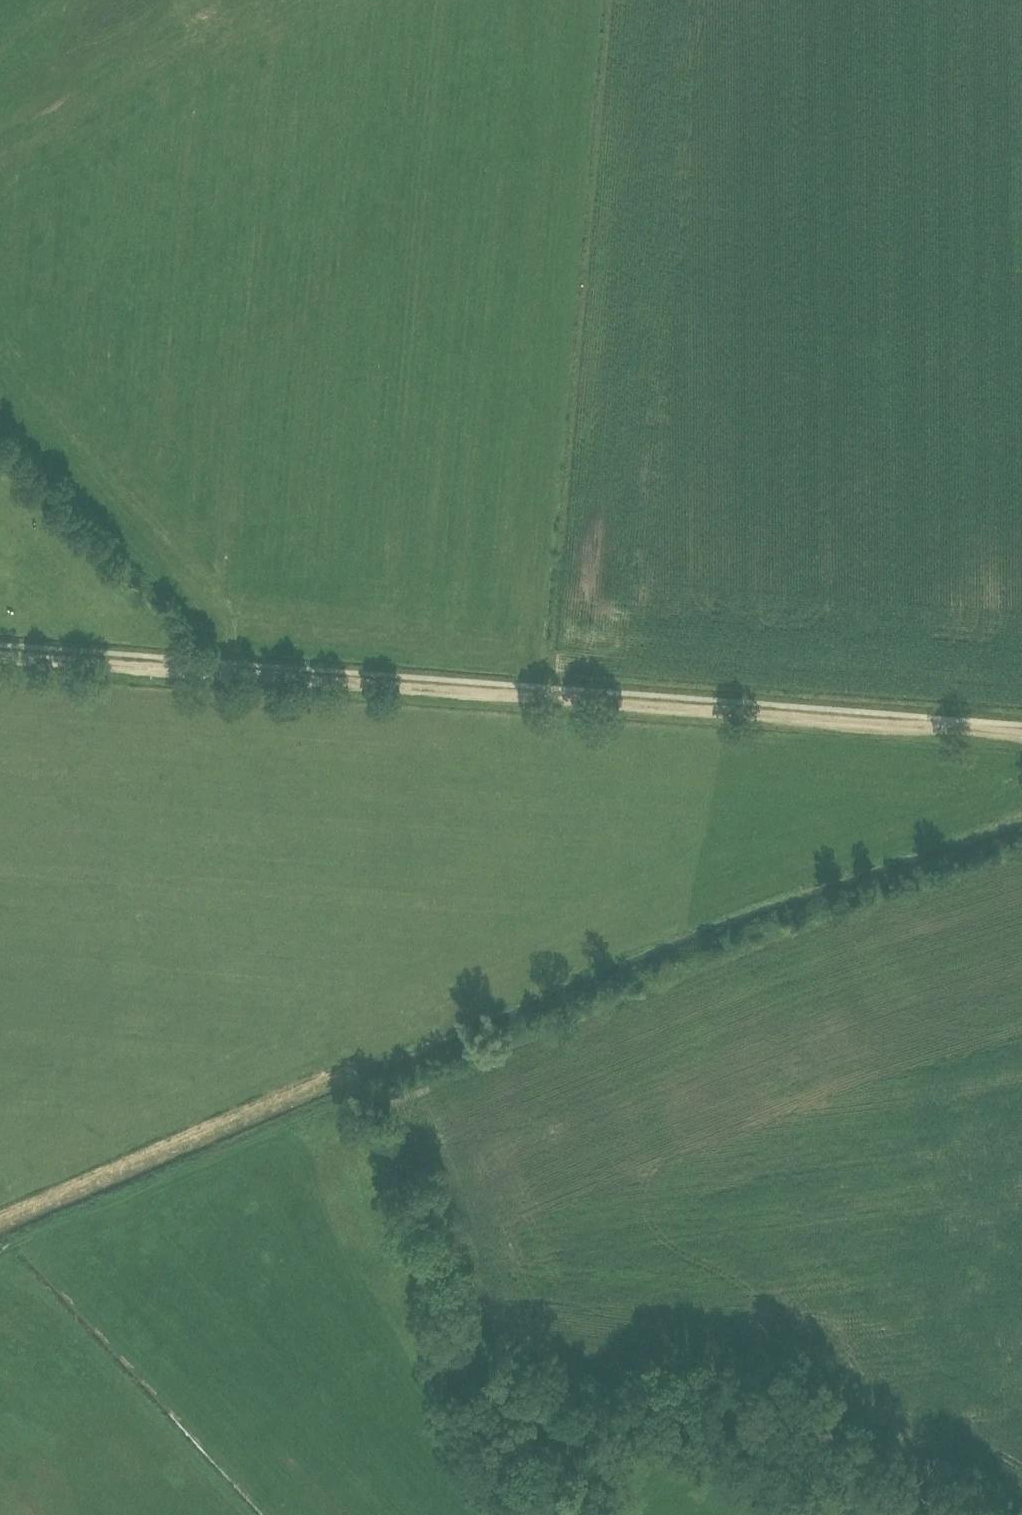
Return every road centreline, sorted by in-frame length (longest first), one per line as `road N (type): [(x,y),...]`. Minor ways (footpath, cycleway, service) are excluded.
road 1 (track): [(1021,739),(0,657)]

